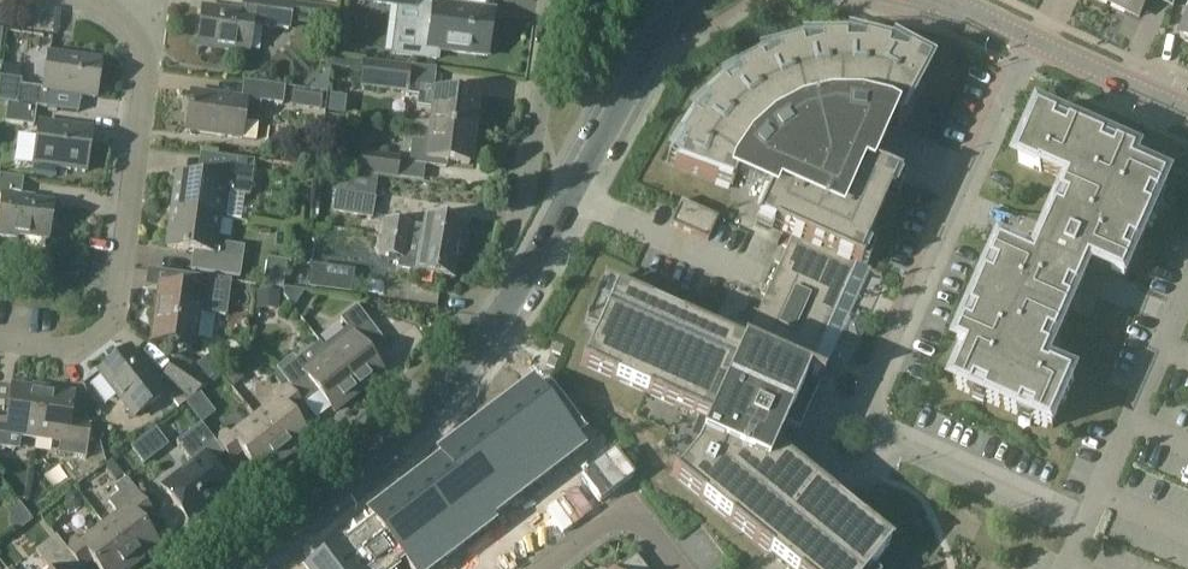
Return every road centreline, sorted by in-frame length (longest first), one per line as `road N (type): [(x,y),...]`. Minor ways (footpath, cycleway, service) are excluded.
road 1 (unclassified): [(250,568),(462,373),(682,0)]
road 2 (residential): [(0,340),(79,347),(114,322),(128,276),(147,80),(132,35),(113,12),(79,0)]
road 3 (residential): [(1033,40),(869,415)]
road 4 (residential): [(507,243),(524,204),(558,0)]
road 5 (residential): [(1090,517),(1187,288)]
road 6 (residential): [(883,434),(1090,517)]
road 7 (tertiary): [(1187,112),(1033,40)]
road 8 (residential): [(869,415),(853,411),(831,420),(822,443),(832,464),(866,470),(882,453),(883,434)]

